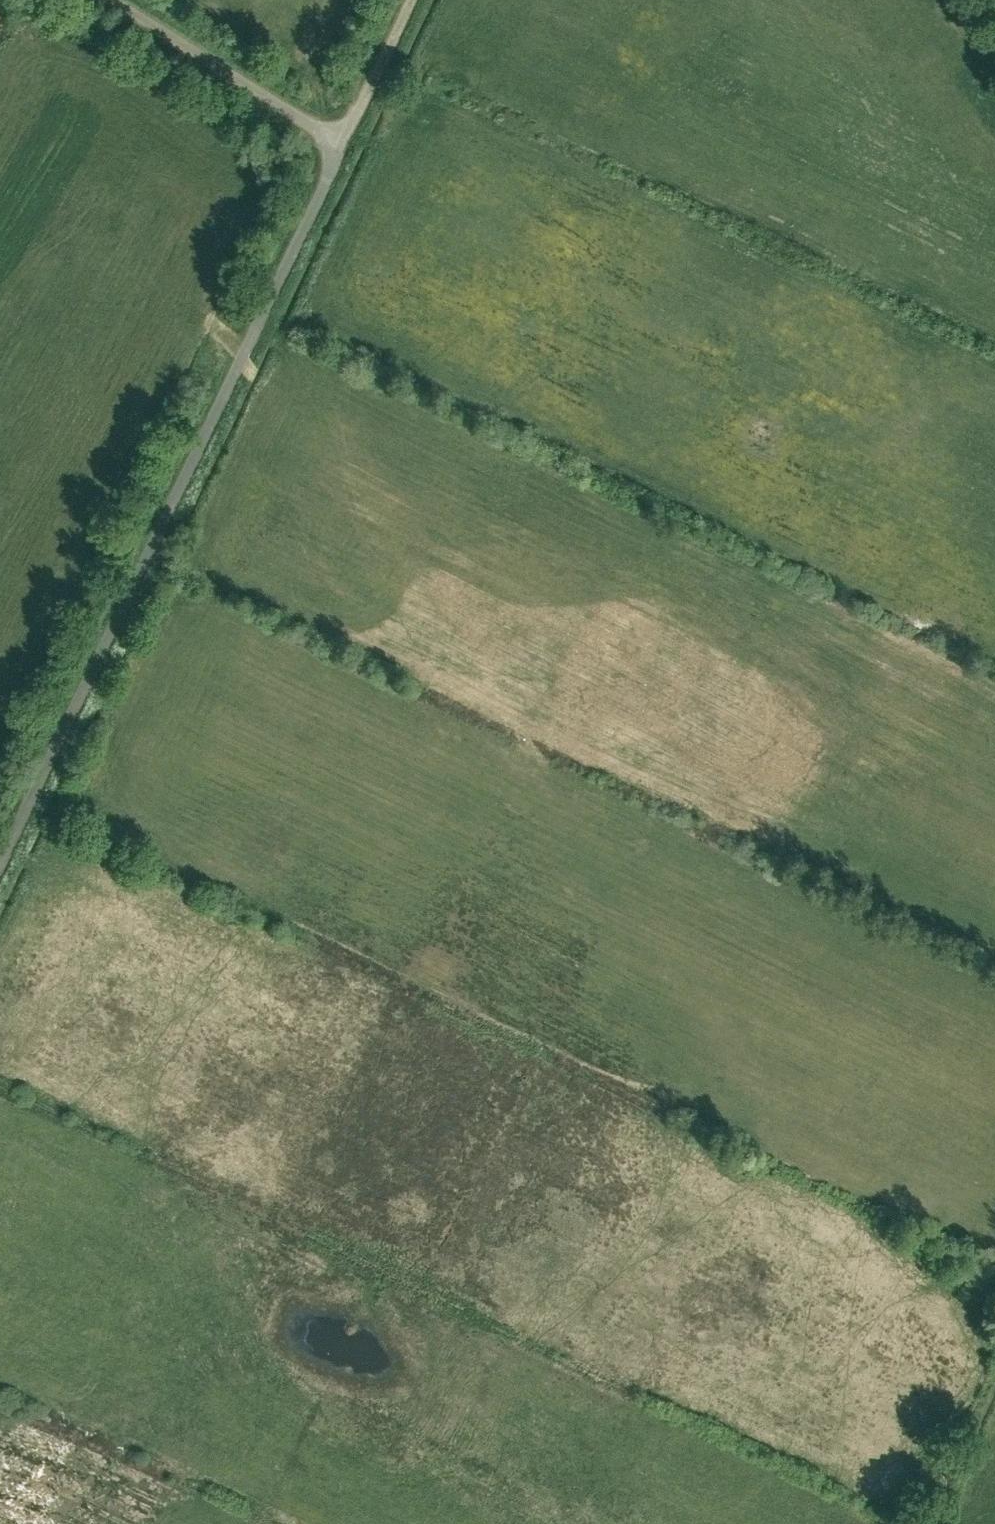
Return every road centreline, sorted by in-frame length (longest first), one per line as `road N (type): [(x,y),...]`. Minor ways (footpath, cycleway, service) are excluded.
road 1 (residential): [(350,127),(0,853)]
road 2 (unclassified): [(350,127),(138,0)]
road 3 (residential): [(411,0),(350,127)]

